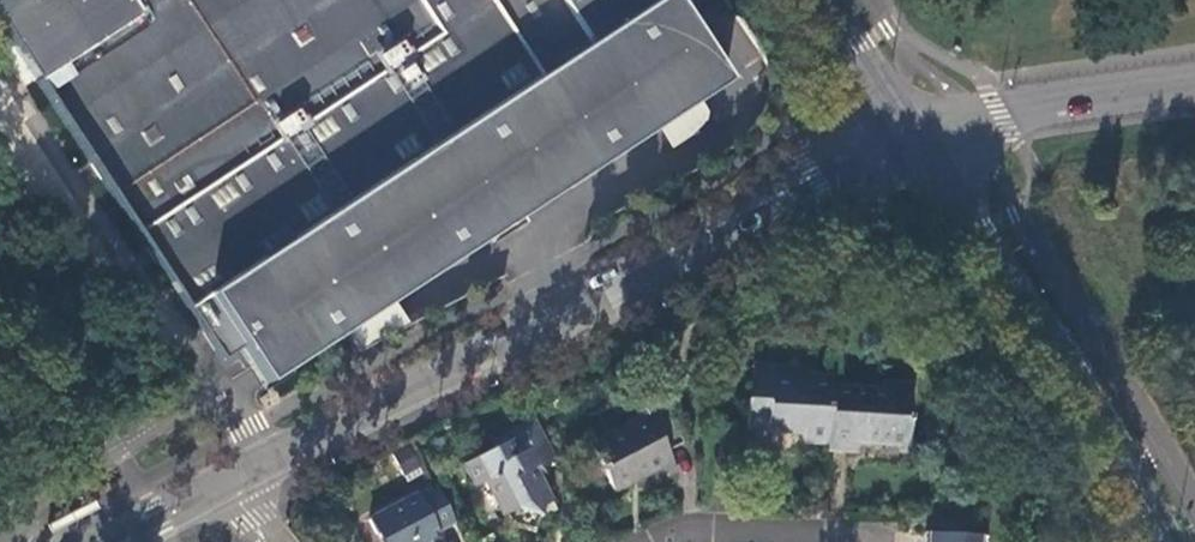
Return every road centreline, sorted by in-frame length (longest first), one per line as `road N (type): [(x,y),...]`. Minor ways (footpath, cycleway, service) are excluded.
road 1 (tertiary): [(234,486),(821,180),(915,140)]
road 2 (secondary): [(915,140),(1154,541)]
road 3 (tertiary): [(915,140),(1194,86)]
road 4 (secondary): [(828,0),(915,140)]
road 5 (residential): [(669,541),(686,533),(810,541)]
road 6 (tertiary): [(117,541),(234,486)]

